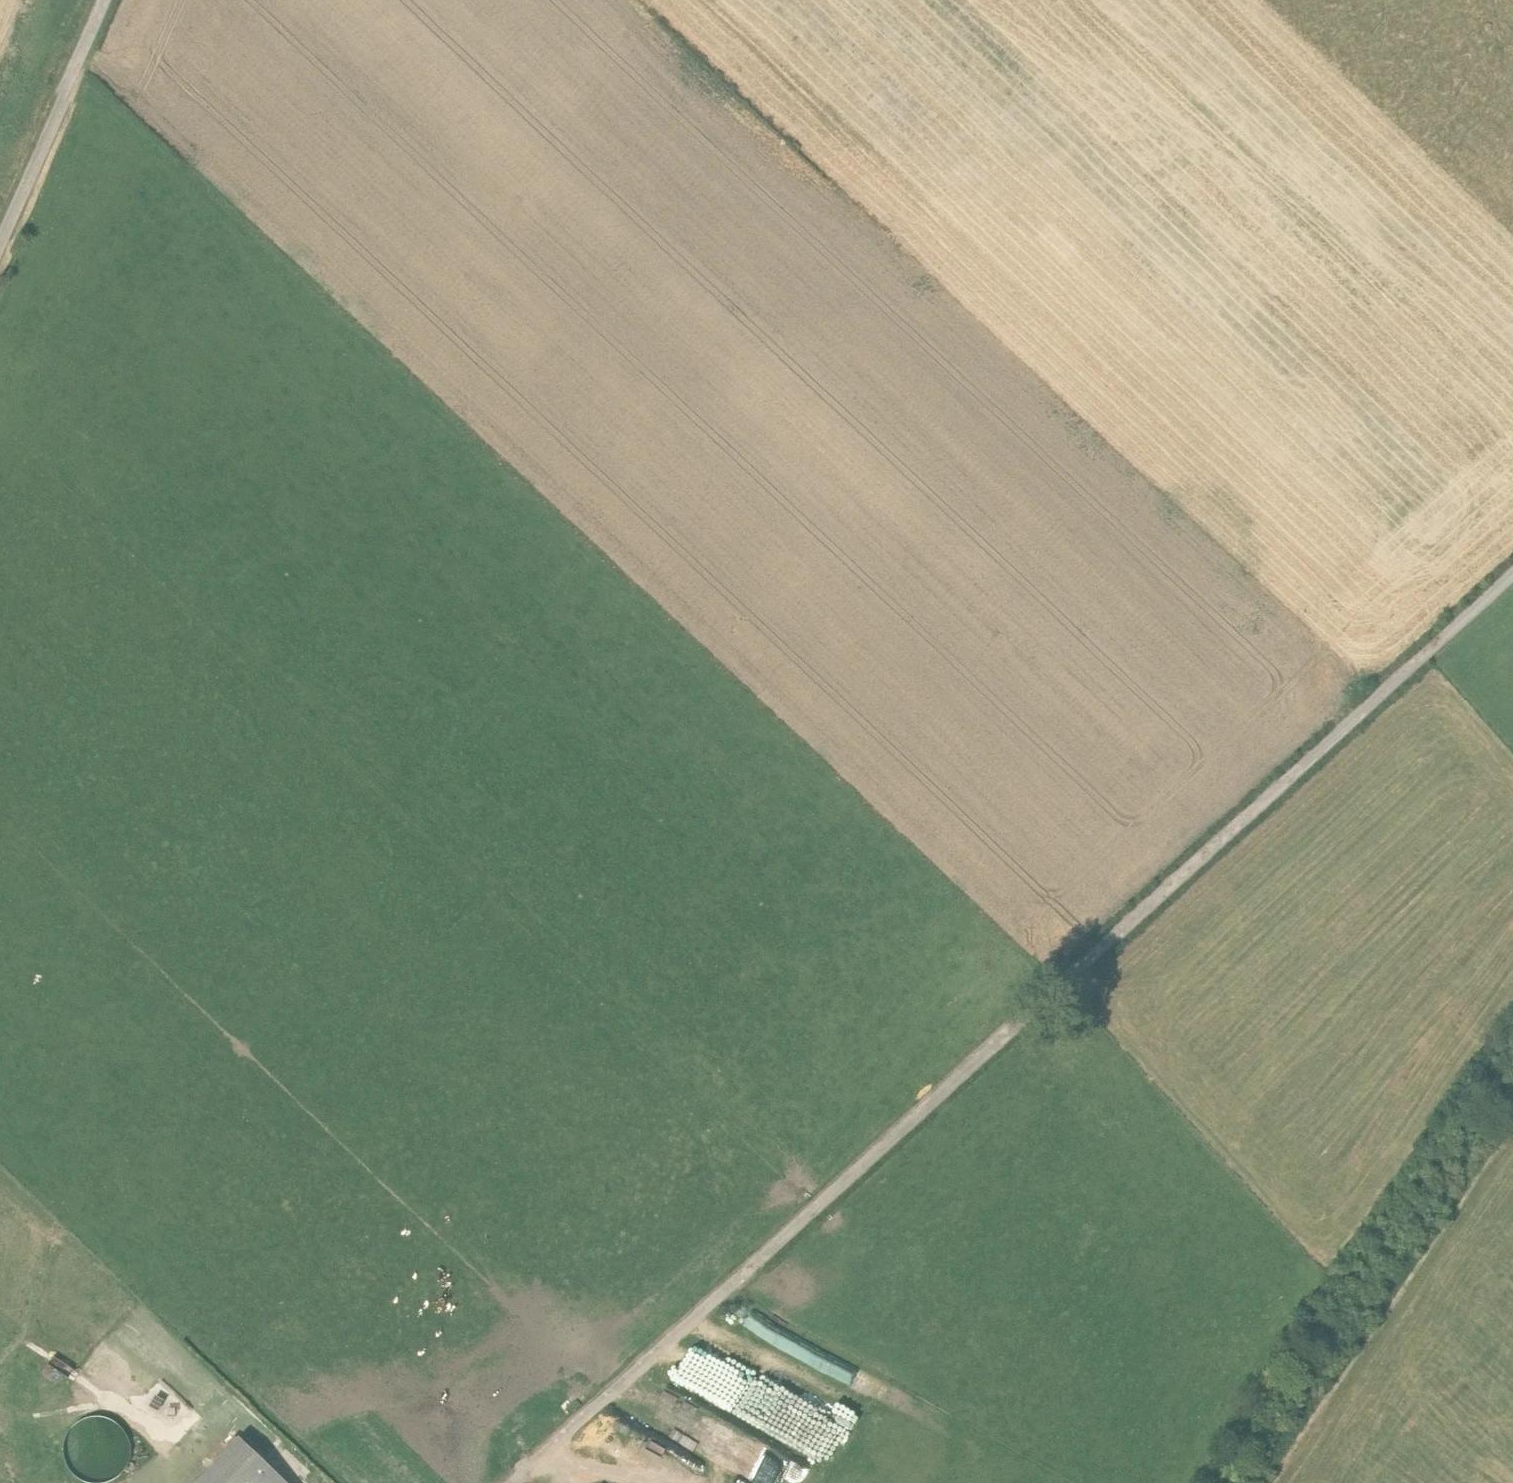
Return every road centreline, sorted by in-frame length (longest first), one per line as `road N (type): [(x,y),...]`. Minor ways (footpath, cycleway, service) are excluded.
road 1 (track): [(521,1482),(1512,586)]
road 2 (unclassified): [(0,248),(106,0)]

